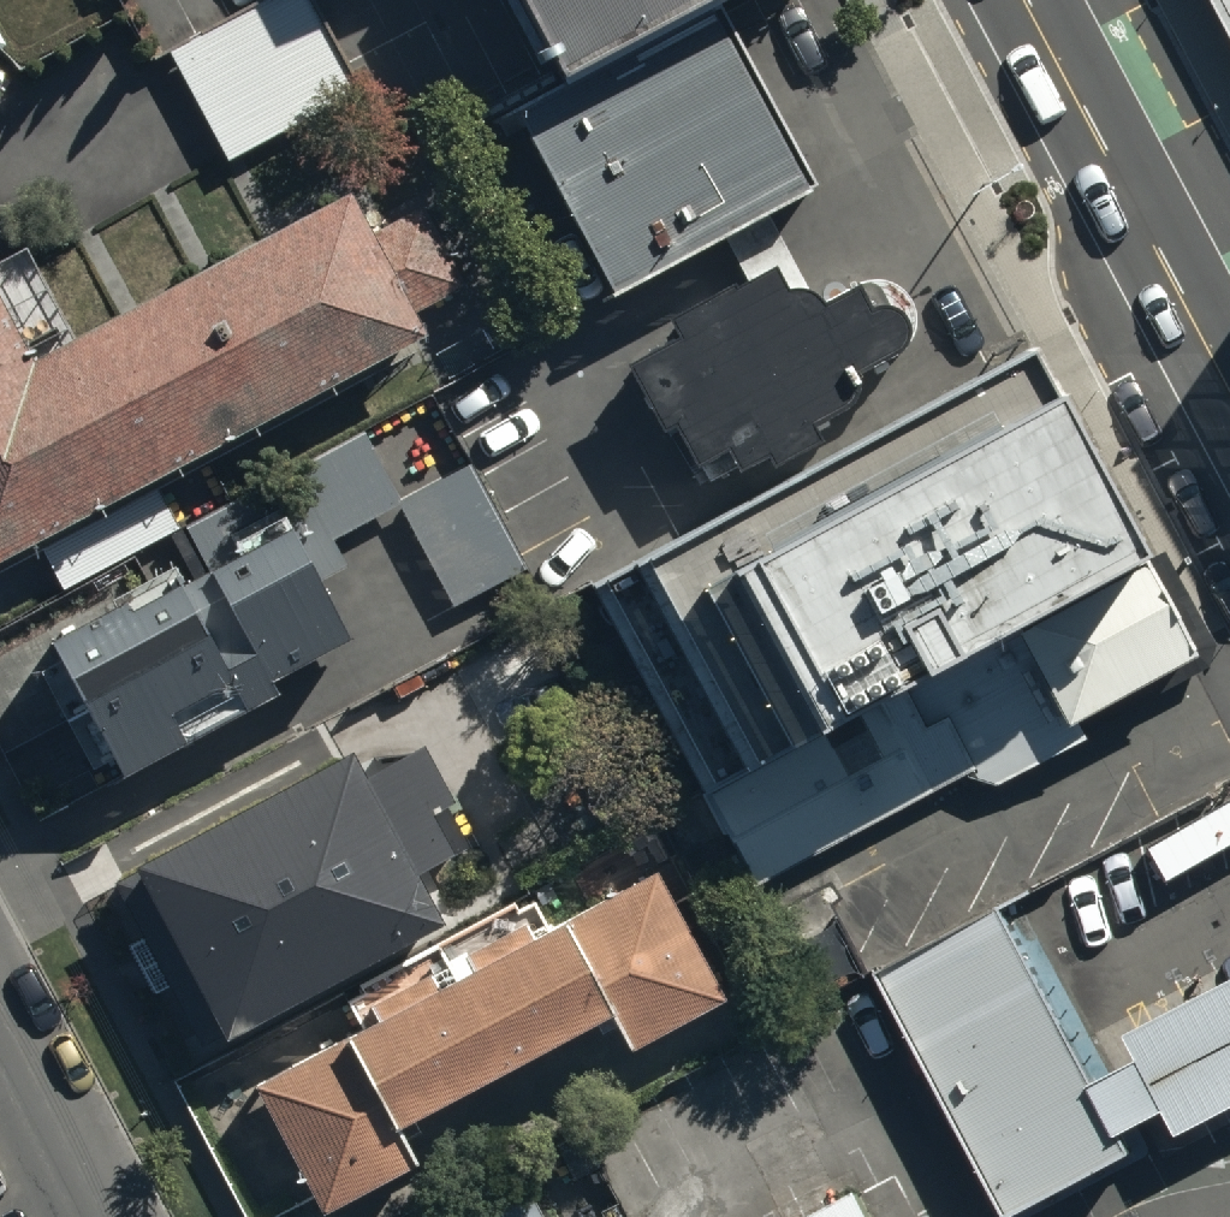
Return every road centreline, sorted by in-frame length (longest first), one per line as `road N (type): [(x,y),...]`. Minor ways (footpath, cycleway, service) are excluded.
road 1 (tertiary): [(1229,374),(1035,0)]
road 2 (residential): [(0,1078),(72,1216)]

